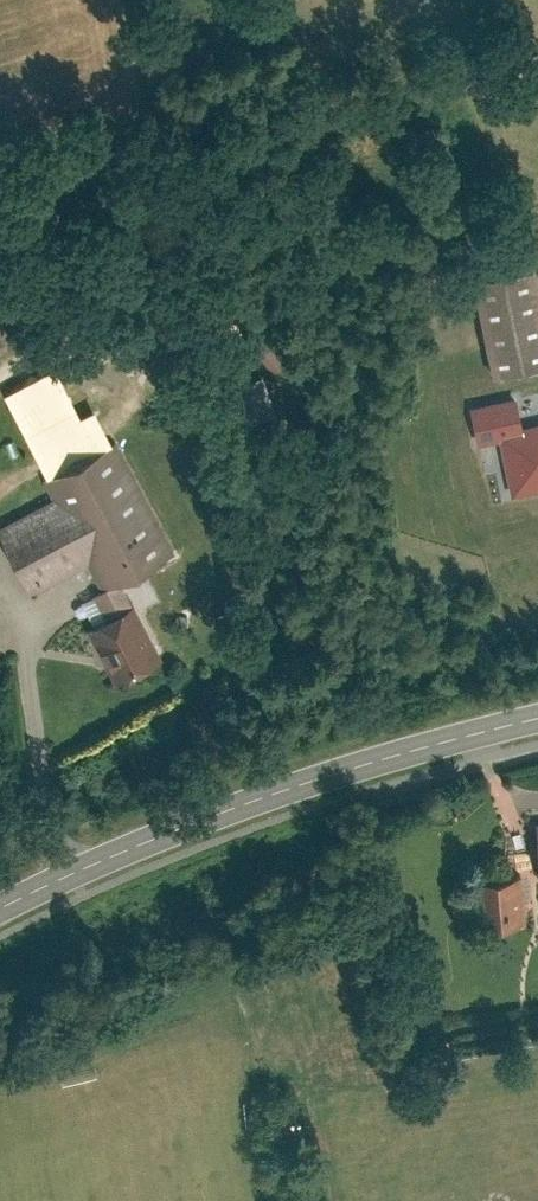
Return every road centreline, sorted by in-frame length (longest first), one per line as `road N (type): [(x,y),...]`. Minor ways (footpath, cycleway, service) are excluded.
road 1 (secondary): [(537,714),(302,781),(0,905)]

